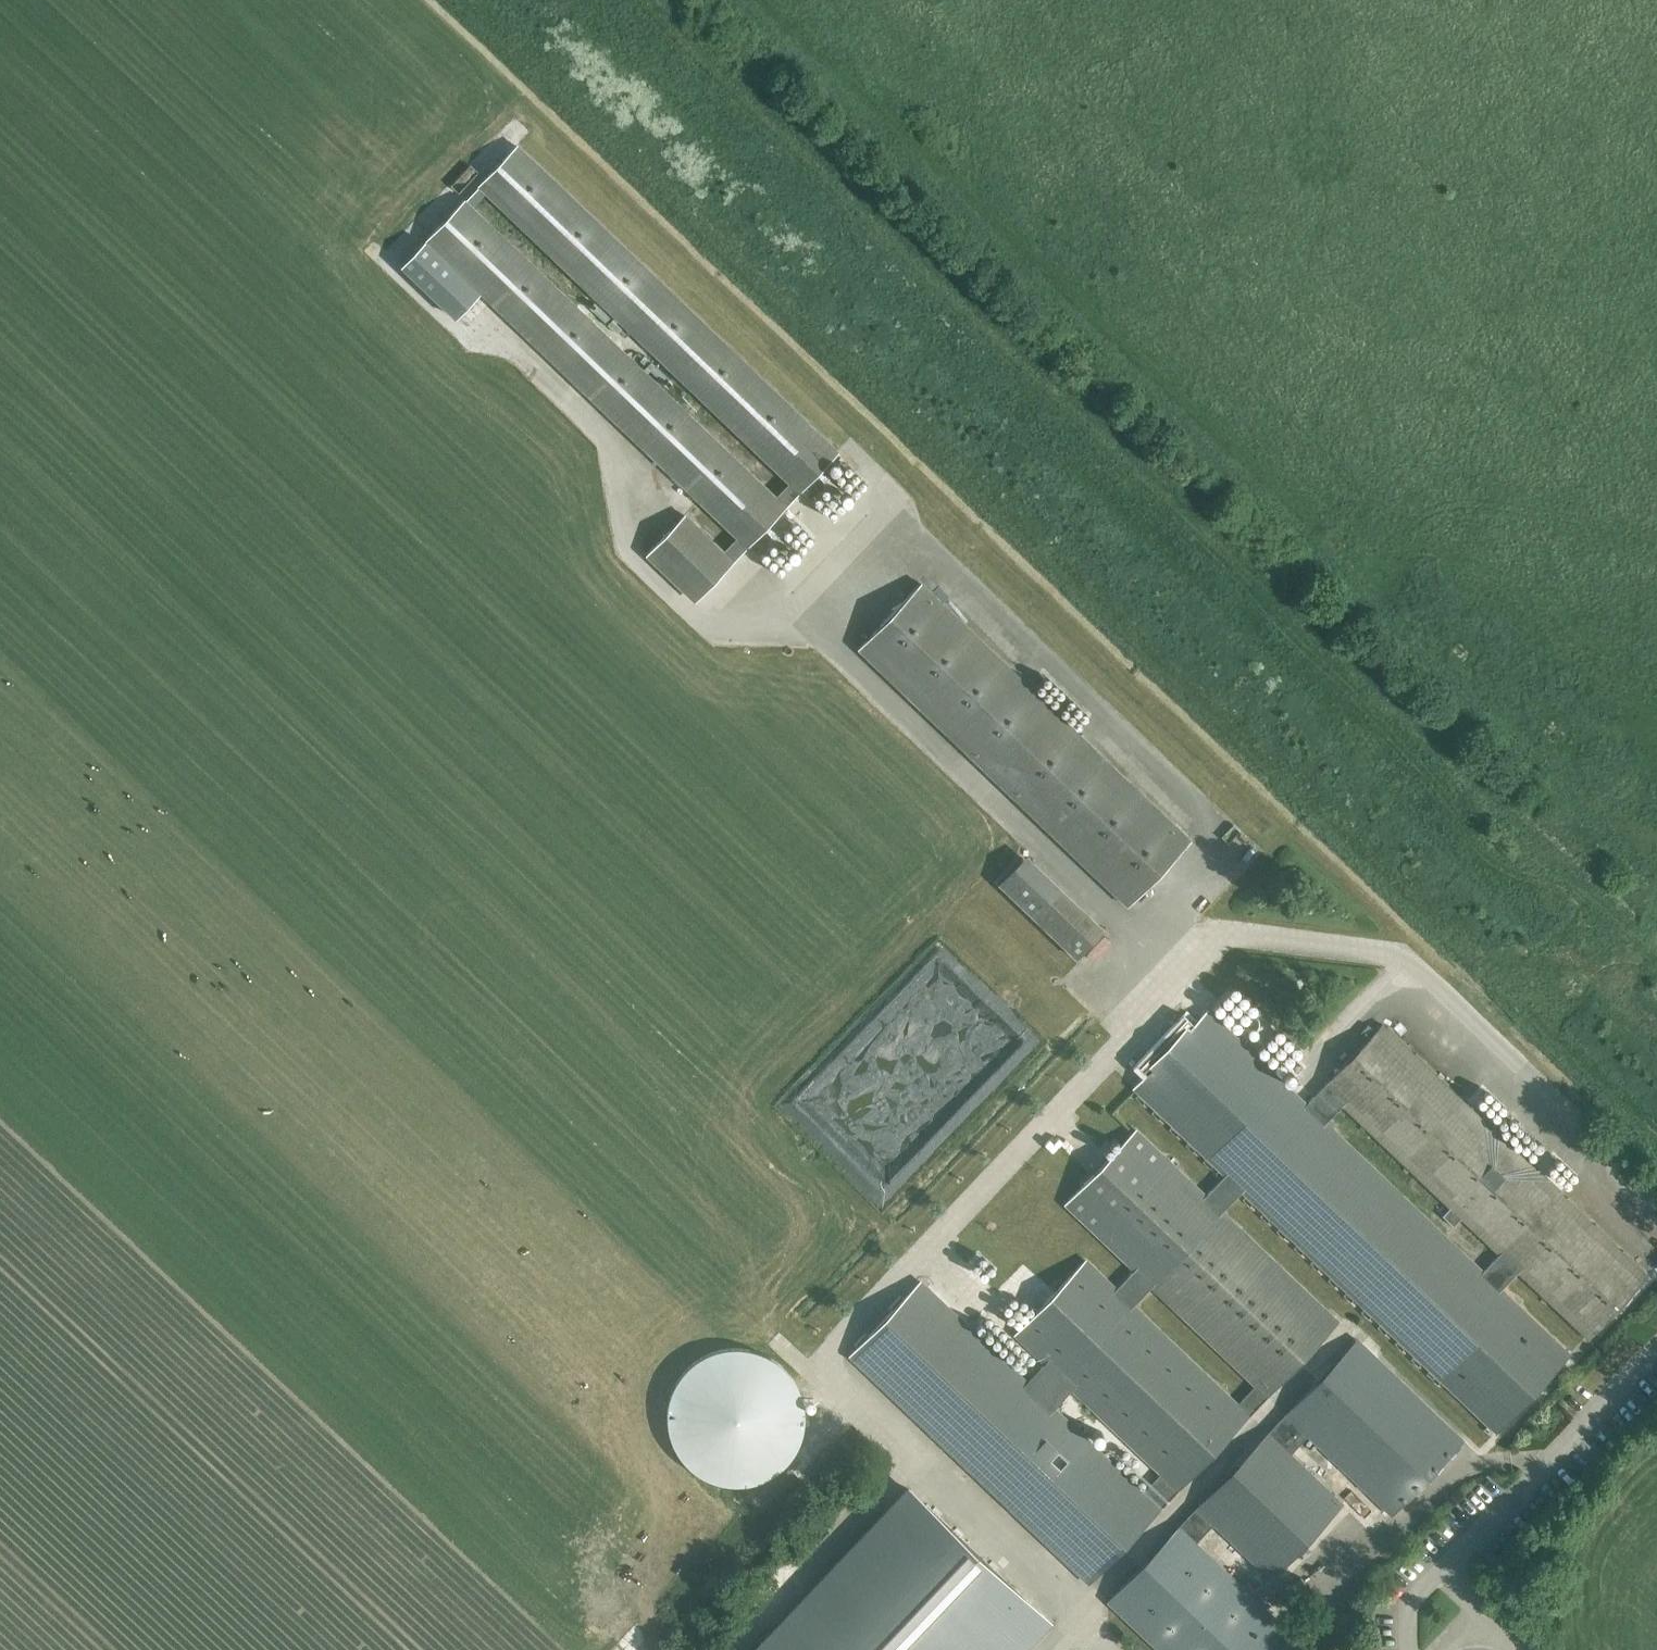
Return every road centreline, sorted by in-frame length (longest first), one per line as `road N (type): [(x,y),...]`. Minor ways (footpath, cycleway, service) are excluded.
road 1 (track): [(636,0),(1180,516),(1644,939),(1656,924)]

